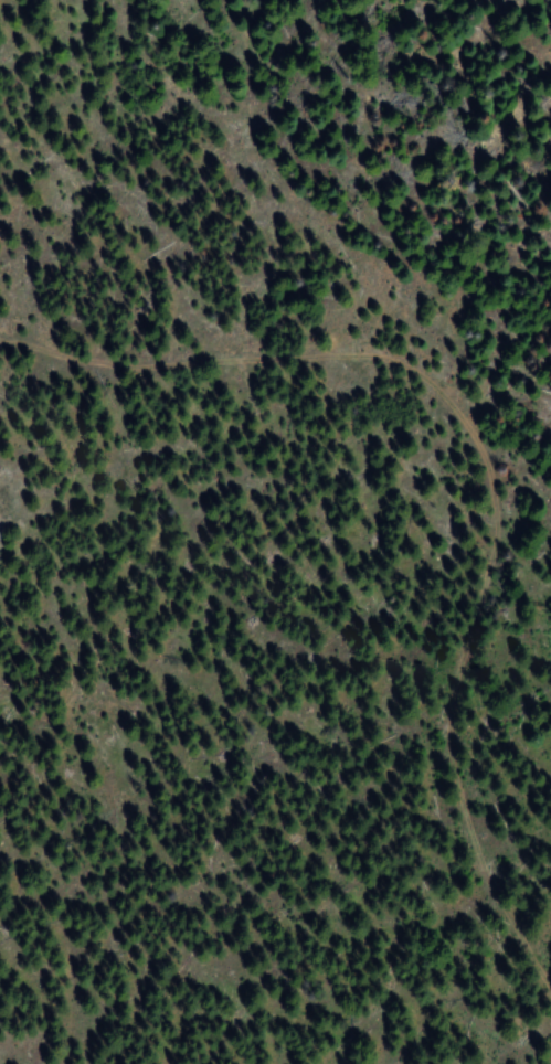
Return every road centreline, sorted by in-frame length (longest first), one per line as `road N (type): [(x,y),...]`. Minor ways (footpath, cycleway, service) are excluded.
road 1 (track): [(550,988),(464,834),(448,740),(452,689),(495,523),(495,480),(479,443),(445,400),(411,365),(382,357),(107,364),(0,342)]

